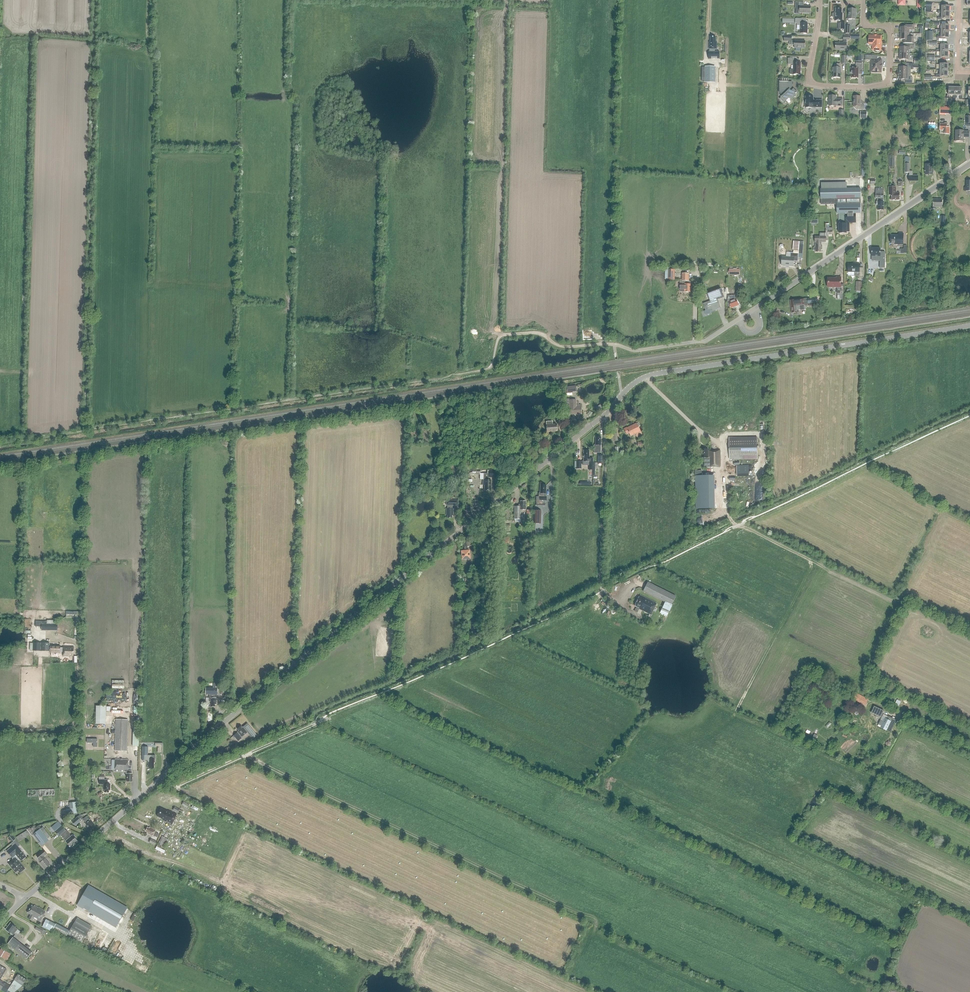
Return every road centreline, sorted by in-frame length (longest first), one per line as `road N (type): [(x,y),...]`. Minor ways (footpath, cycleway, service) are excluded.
road 1 (tertiary): [(24,900),(188,753),(633,384),(771,356)]
road 2 (unclassified): [(753,311),(969,164)]
road 3 (residential): [(820,0),(810,80),(866,87),(887,81),(890,33),(865,24),(863,0)]
road 4 (tertiary): [(969,325),(771,356)]
road 5 (track): [(460,374),(488,368),(506,333),(537,332),(561,346),(615,344)]
road 6 (track): [(159,779),(175,787),(322,720)]
road 7 (track): [(149,0),(150,154)]
road 8 (unclassified): [(615,344),(634,351),(704,341),(738,320)]

